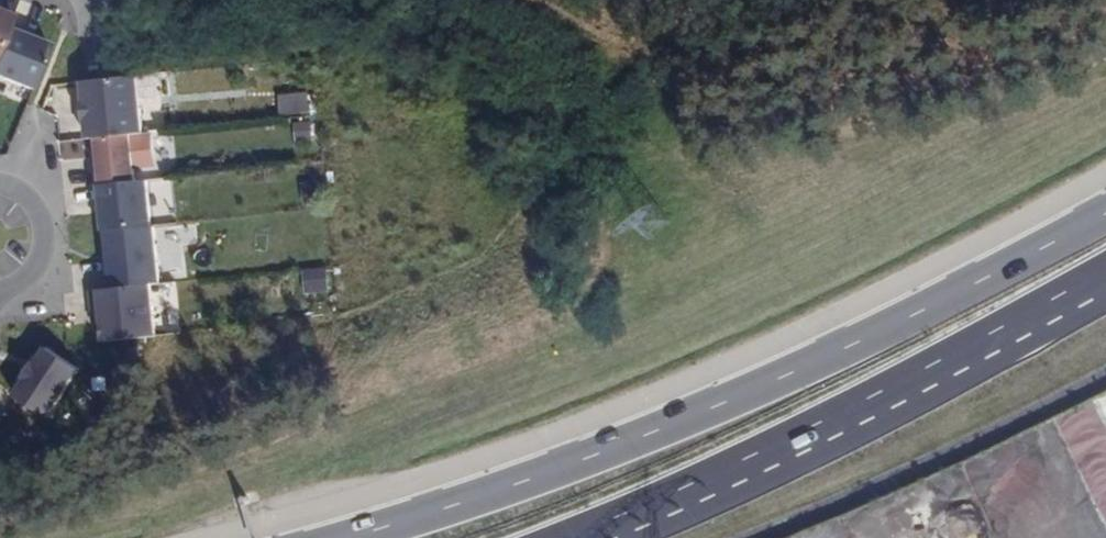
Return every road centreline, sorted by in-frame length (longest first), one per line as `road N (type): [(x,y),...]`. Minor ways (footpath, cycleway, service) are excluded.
road 1 (primary): [(1105,205),(833,349),(649,431),(336,537)]
road 2 (primary): [(558,537),(870,399),(1105,268)]
road 3 (residential): [(0,308),(25,303),(57,238),(46,199),(0,169)]

